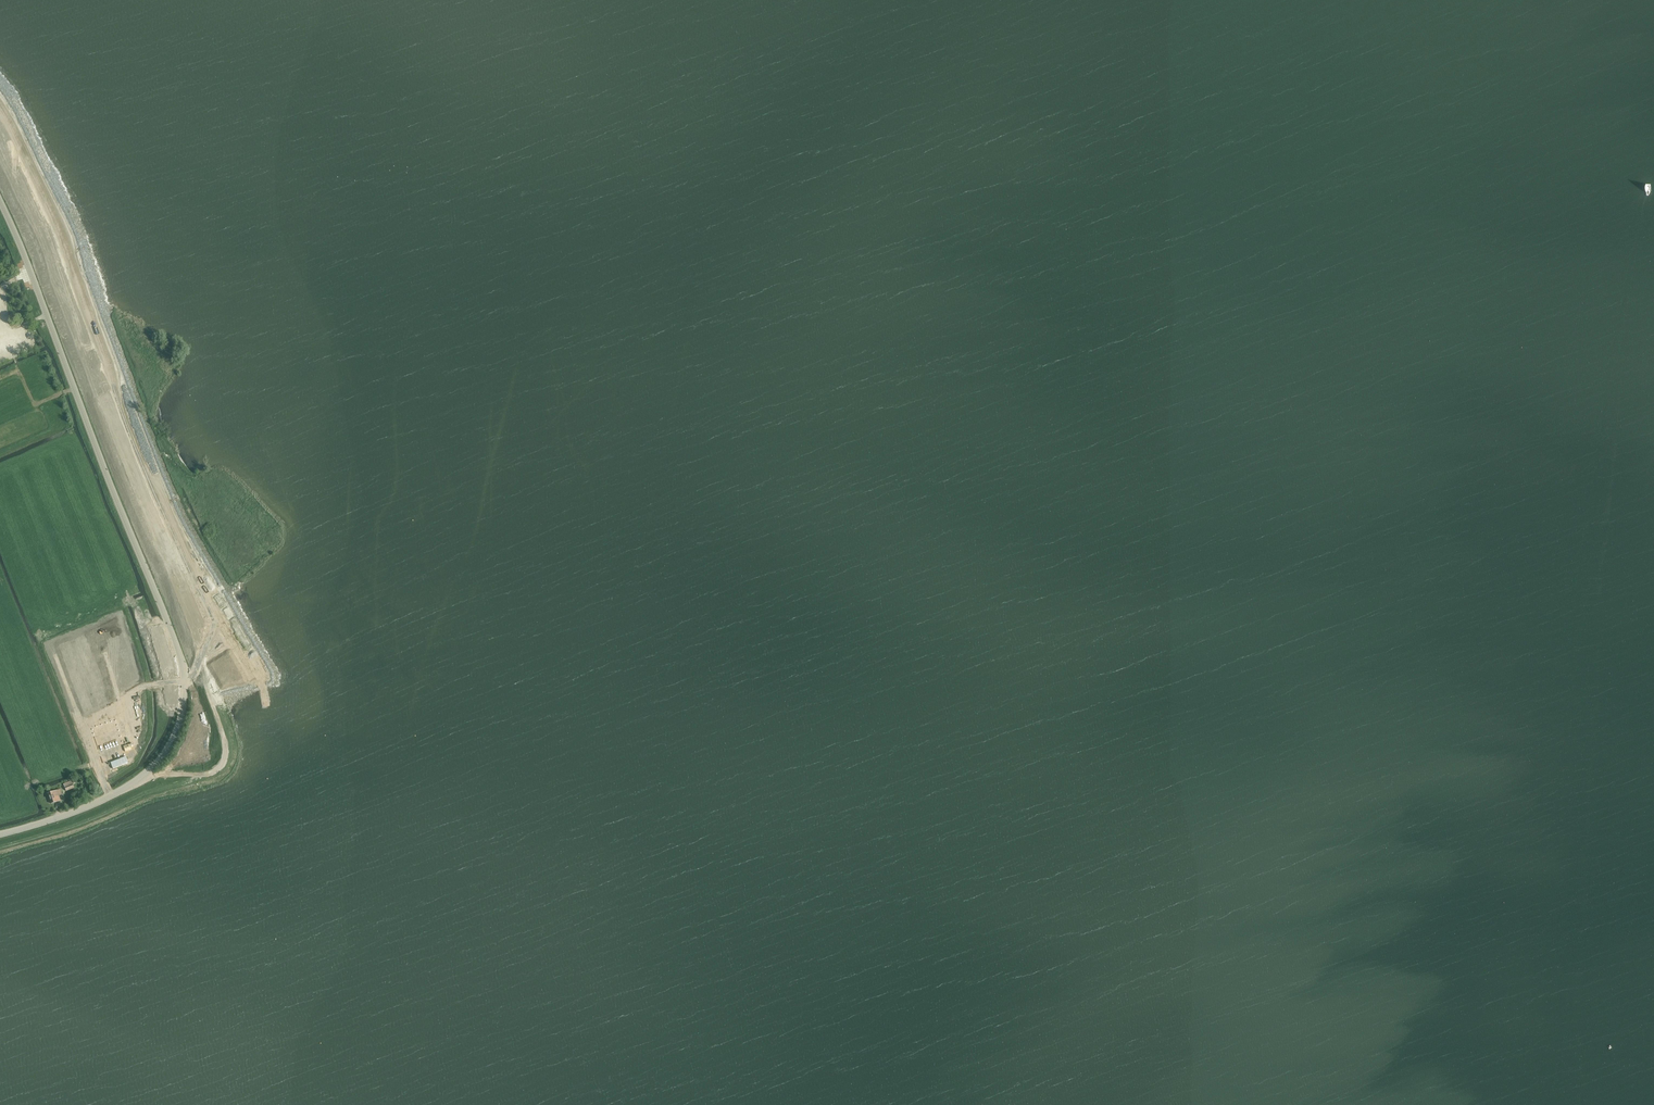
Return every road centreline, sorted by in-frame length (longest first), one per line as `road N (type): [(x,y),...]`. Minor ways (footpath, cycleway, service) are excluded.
road 1 (tertiary): [(0,202),(178,651)]
road 2 (tertiary): [(0,834),(92,805),(150,769),(182,711),(178,651)]
road 3 (track): [(134,782),(180,764),(198,743),(202,720),(178,651)]

